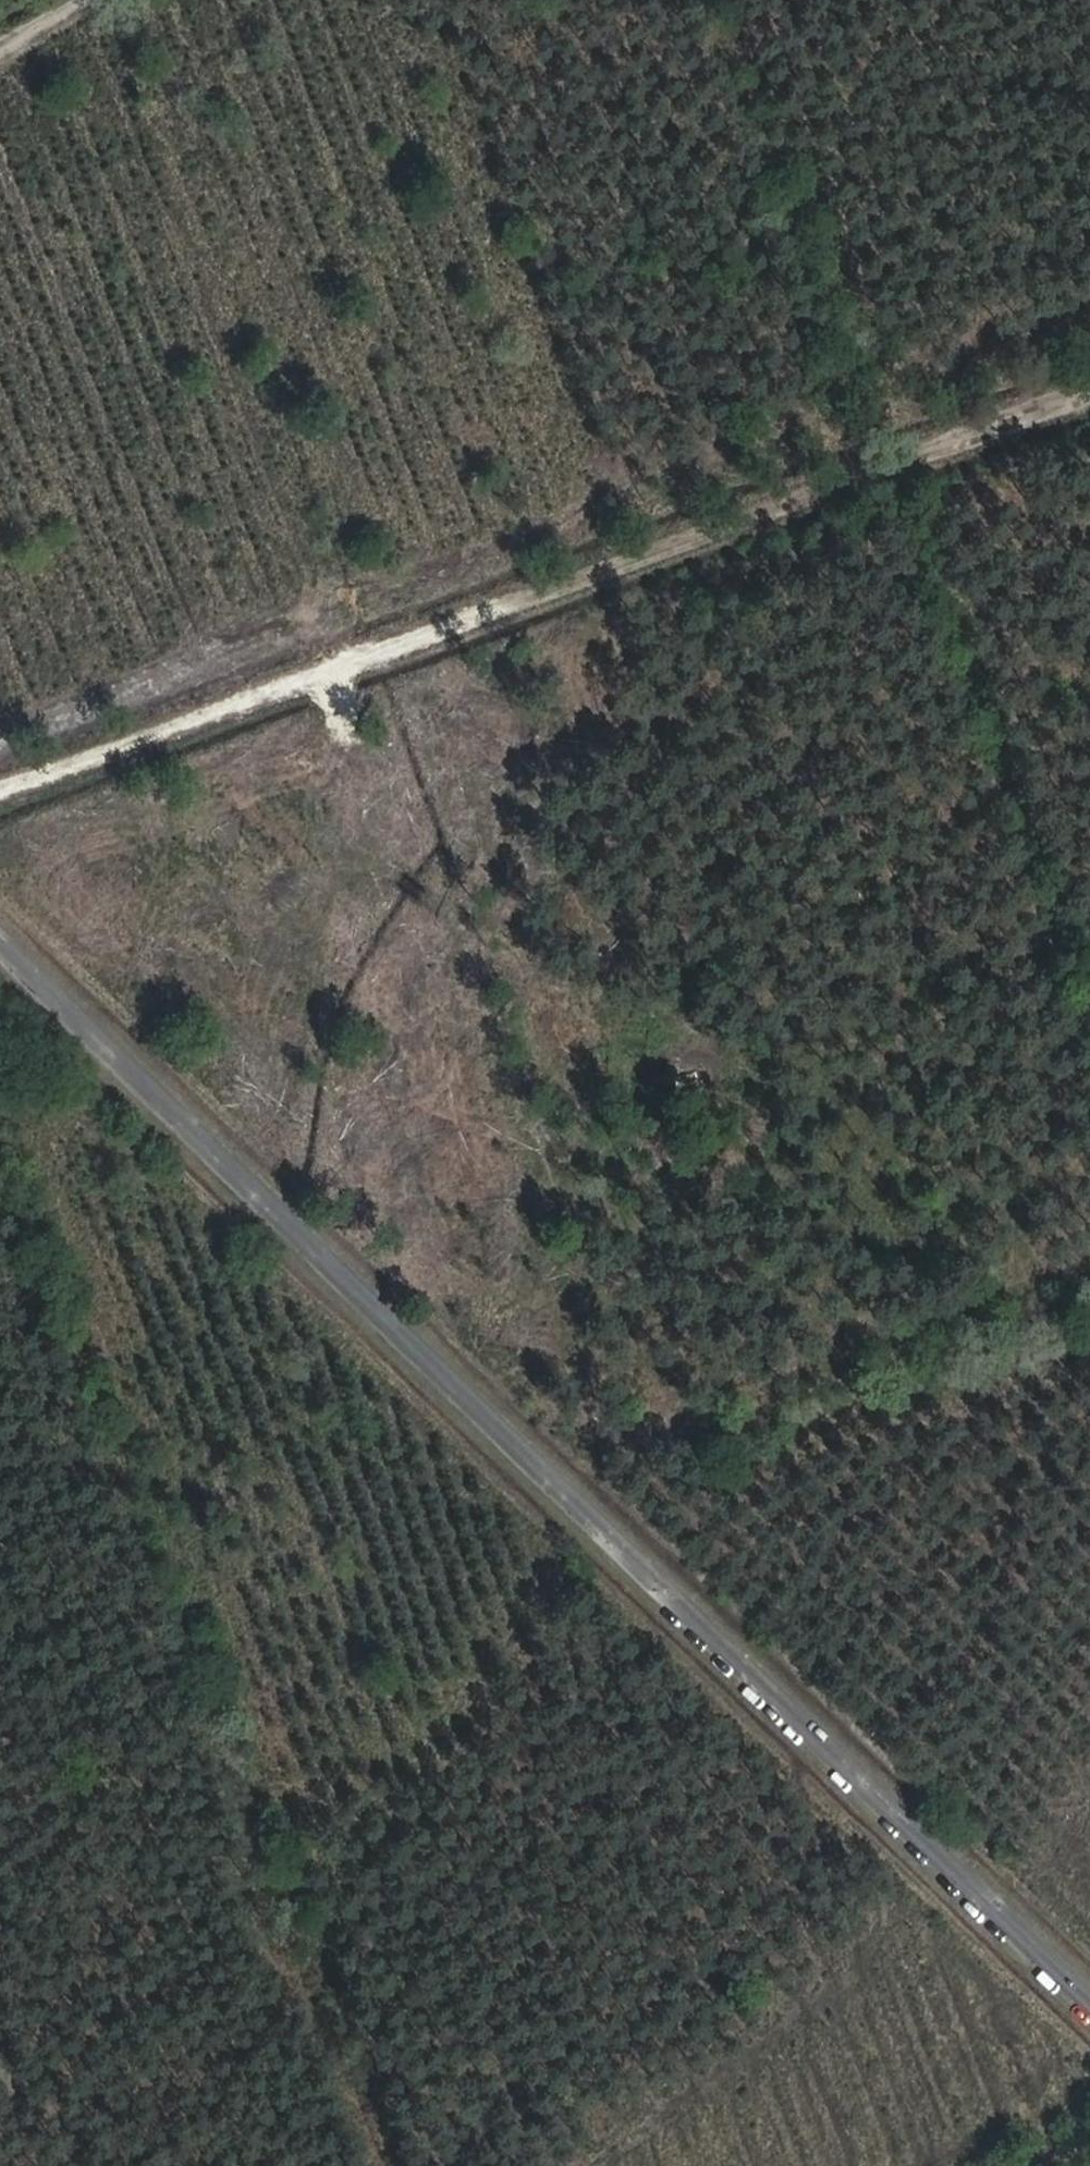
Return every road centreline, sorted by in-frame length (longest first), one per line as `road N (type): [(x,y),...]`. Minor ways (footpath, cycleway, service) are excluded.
road 1 (unclassified): [(1089,2001),(0,938)]
road 2 (track): [(0,783),(1089,383)]

